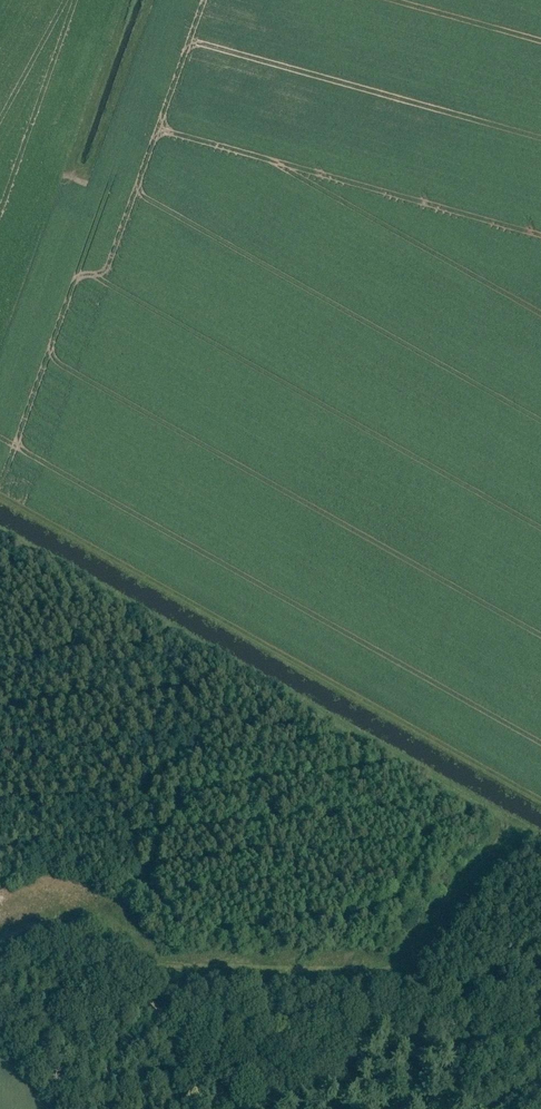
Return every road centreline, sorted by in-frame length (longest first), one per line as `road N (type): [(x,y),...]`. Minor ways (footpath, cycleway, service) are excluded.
road 1 (track): [(540,842),(0,536)]

